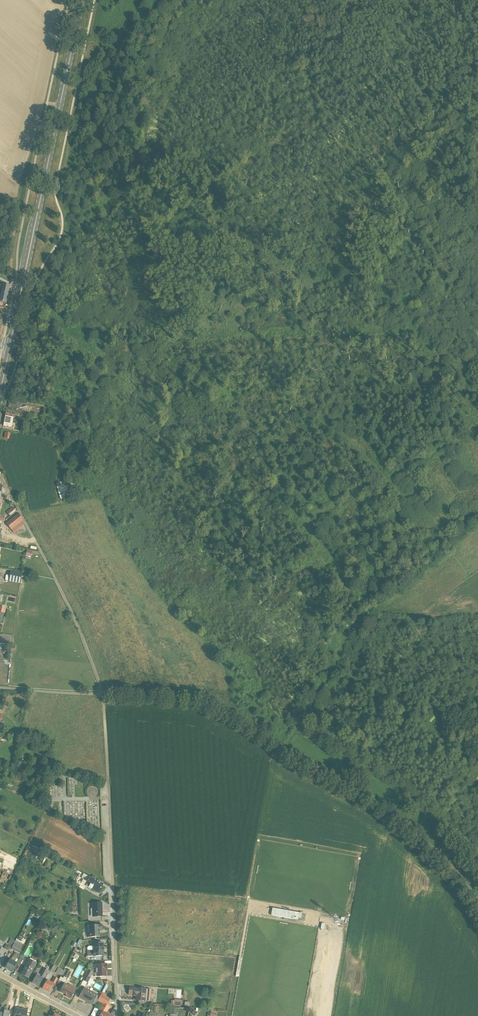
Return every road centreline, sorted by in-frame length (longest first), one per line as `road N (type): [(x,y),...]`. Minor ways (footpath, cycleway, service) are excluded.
road 1 (primary): [(10,344),(82,0)]
road 2 (track): [(102,695),(0,467)]
road 3 (unclassified): [(285,749),(405,824),(477,901)]
road 4 (residential): [(118,1015),(108,783)]
road 5 (unclassified): [(285,749),(202,702),(102,695)]

